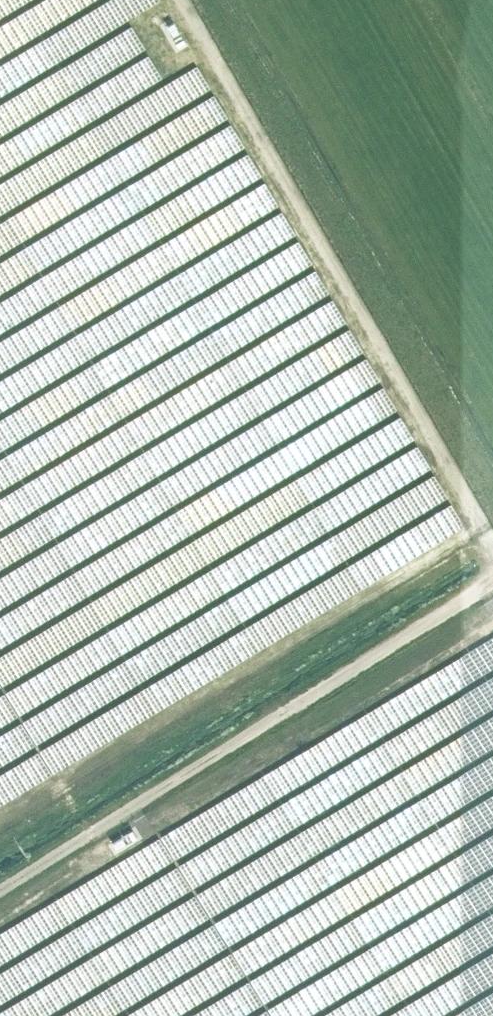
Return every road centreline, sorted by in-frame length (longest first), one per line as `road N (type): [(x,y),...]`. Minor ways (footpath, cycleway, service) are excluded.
road 1 (track): [(0,888),(492,580)]

